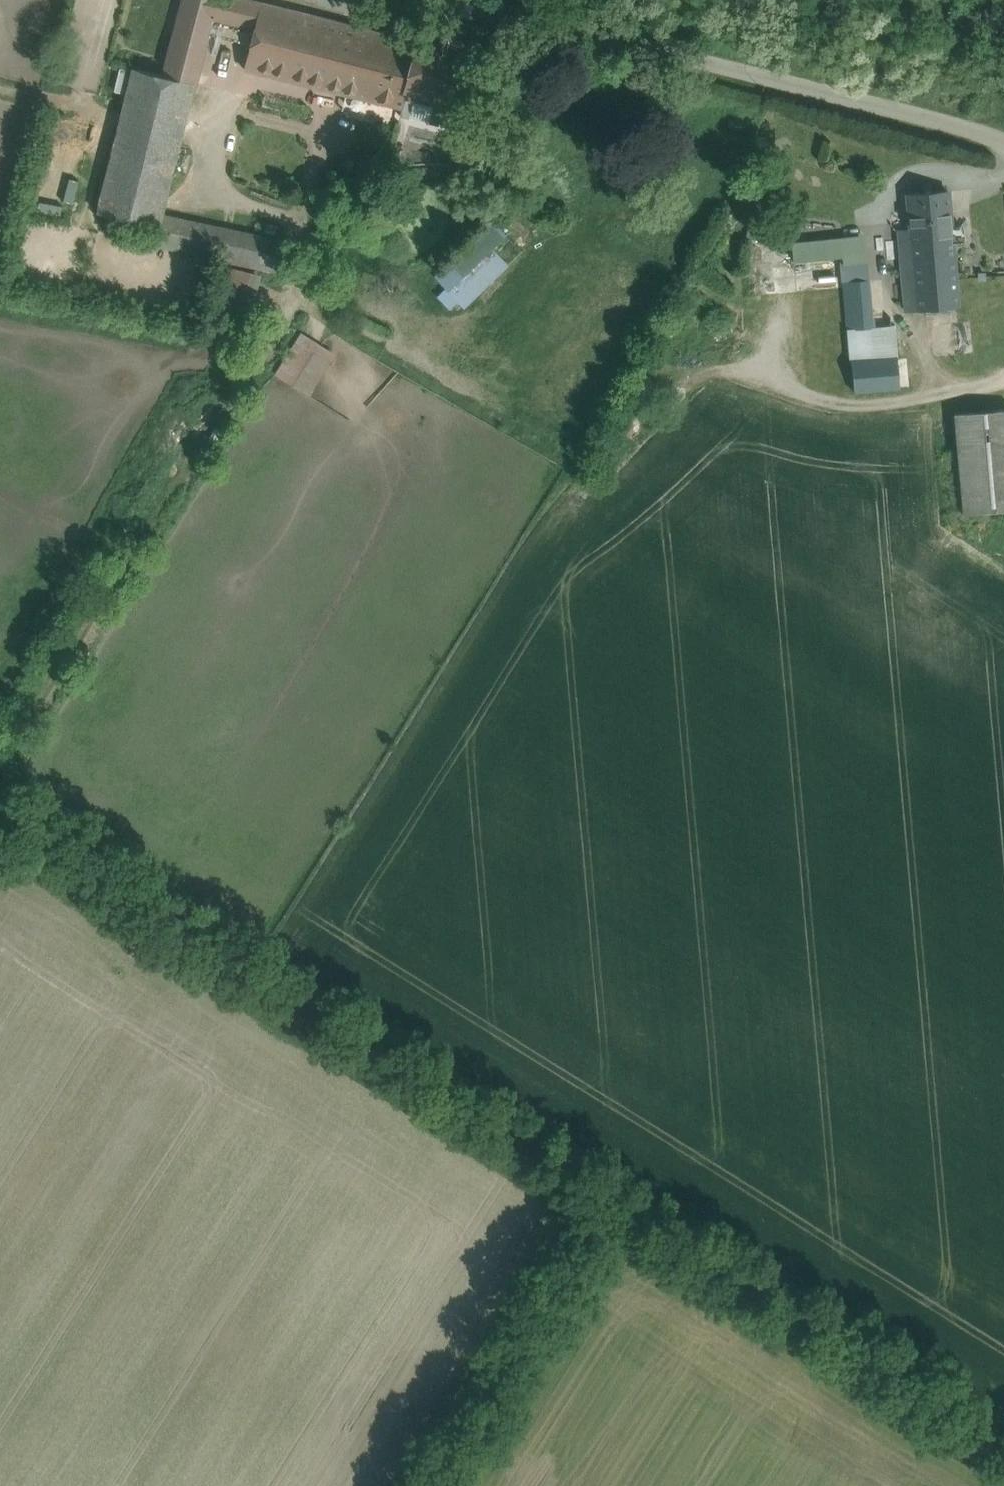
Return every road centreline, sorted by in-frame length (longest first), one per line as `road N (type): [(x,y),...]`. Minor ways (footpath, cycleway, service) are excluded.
road 1 (unclassified): [(1003,152),(789,84),(452,0)]

